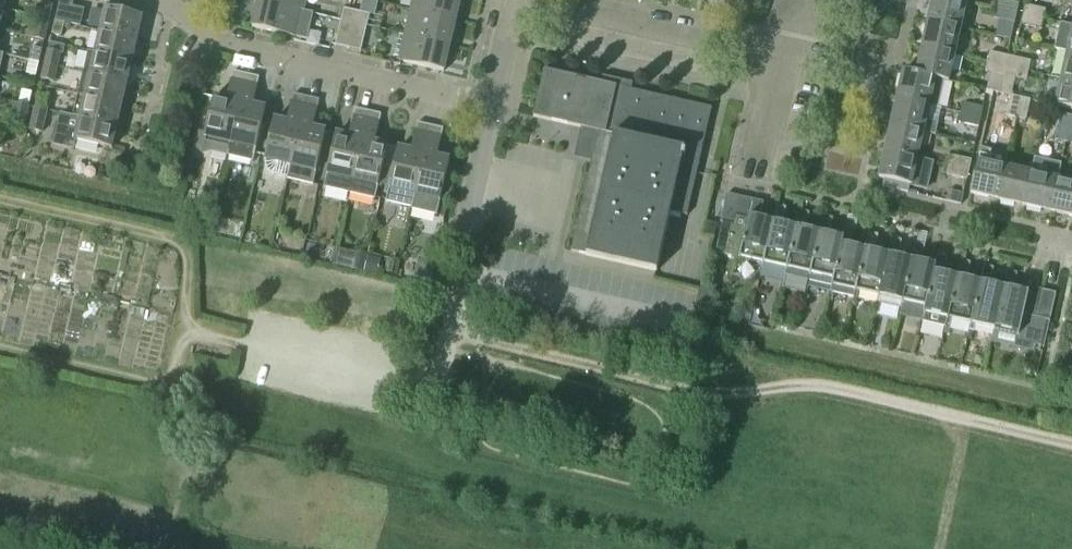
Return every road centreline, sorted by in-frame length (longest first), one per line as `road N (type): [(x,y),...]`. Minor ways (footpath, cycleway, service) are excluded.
road 1 (residential): [(441,336),(698,392),(833,387),(1071,445)]
road 2 (residential): [(494,104),(228,42),(169,0)]
road 3 (residential): [(192,334),(429,393),(441,336)]
road 4 (residential): [(544,0),(782,50)]
road 5 (residential): [(441,336),(494,104)]
road 6 (track): [(0,168),(158,204)]
road 7 (unclassified): [(758,175),(782,50)]

